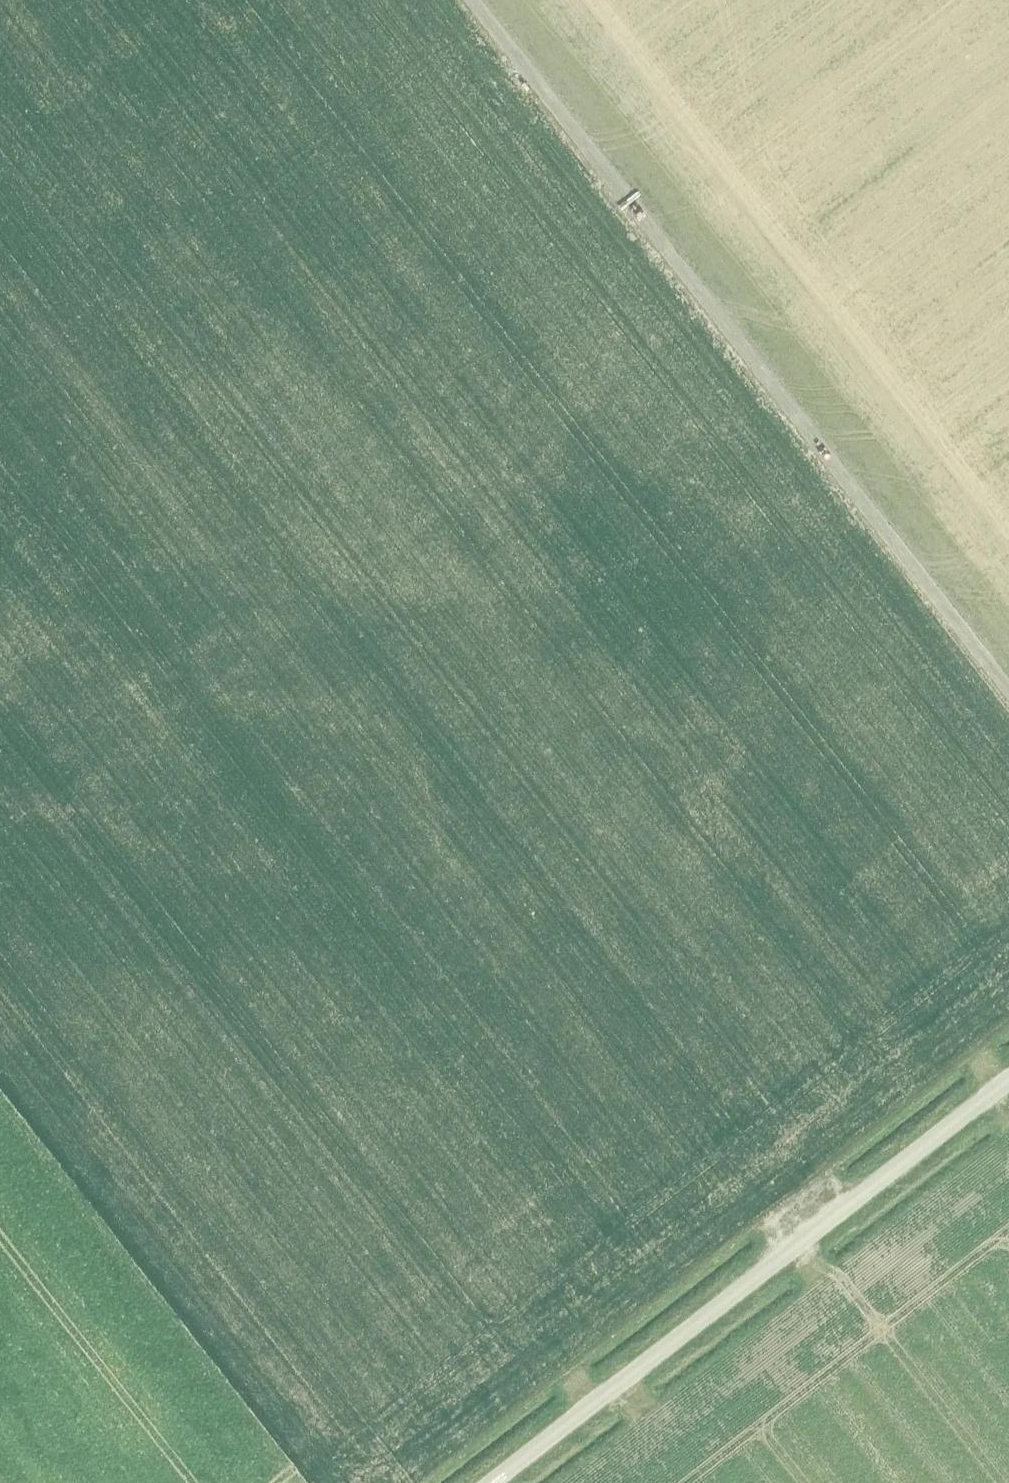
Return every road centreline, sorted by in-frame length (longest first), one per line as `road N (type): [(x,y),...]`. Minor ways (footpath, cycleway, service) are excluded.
road 1 (track): [(1008,695),(463,0)]
road 2 (unclassified): [(496,1482),(1008,1080)]

